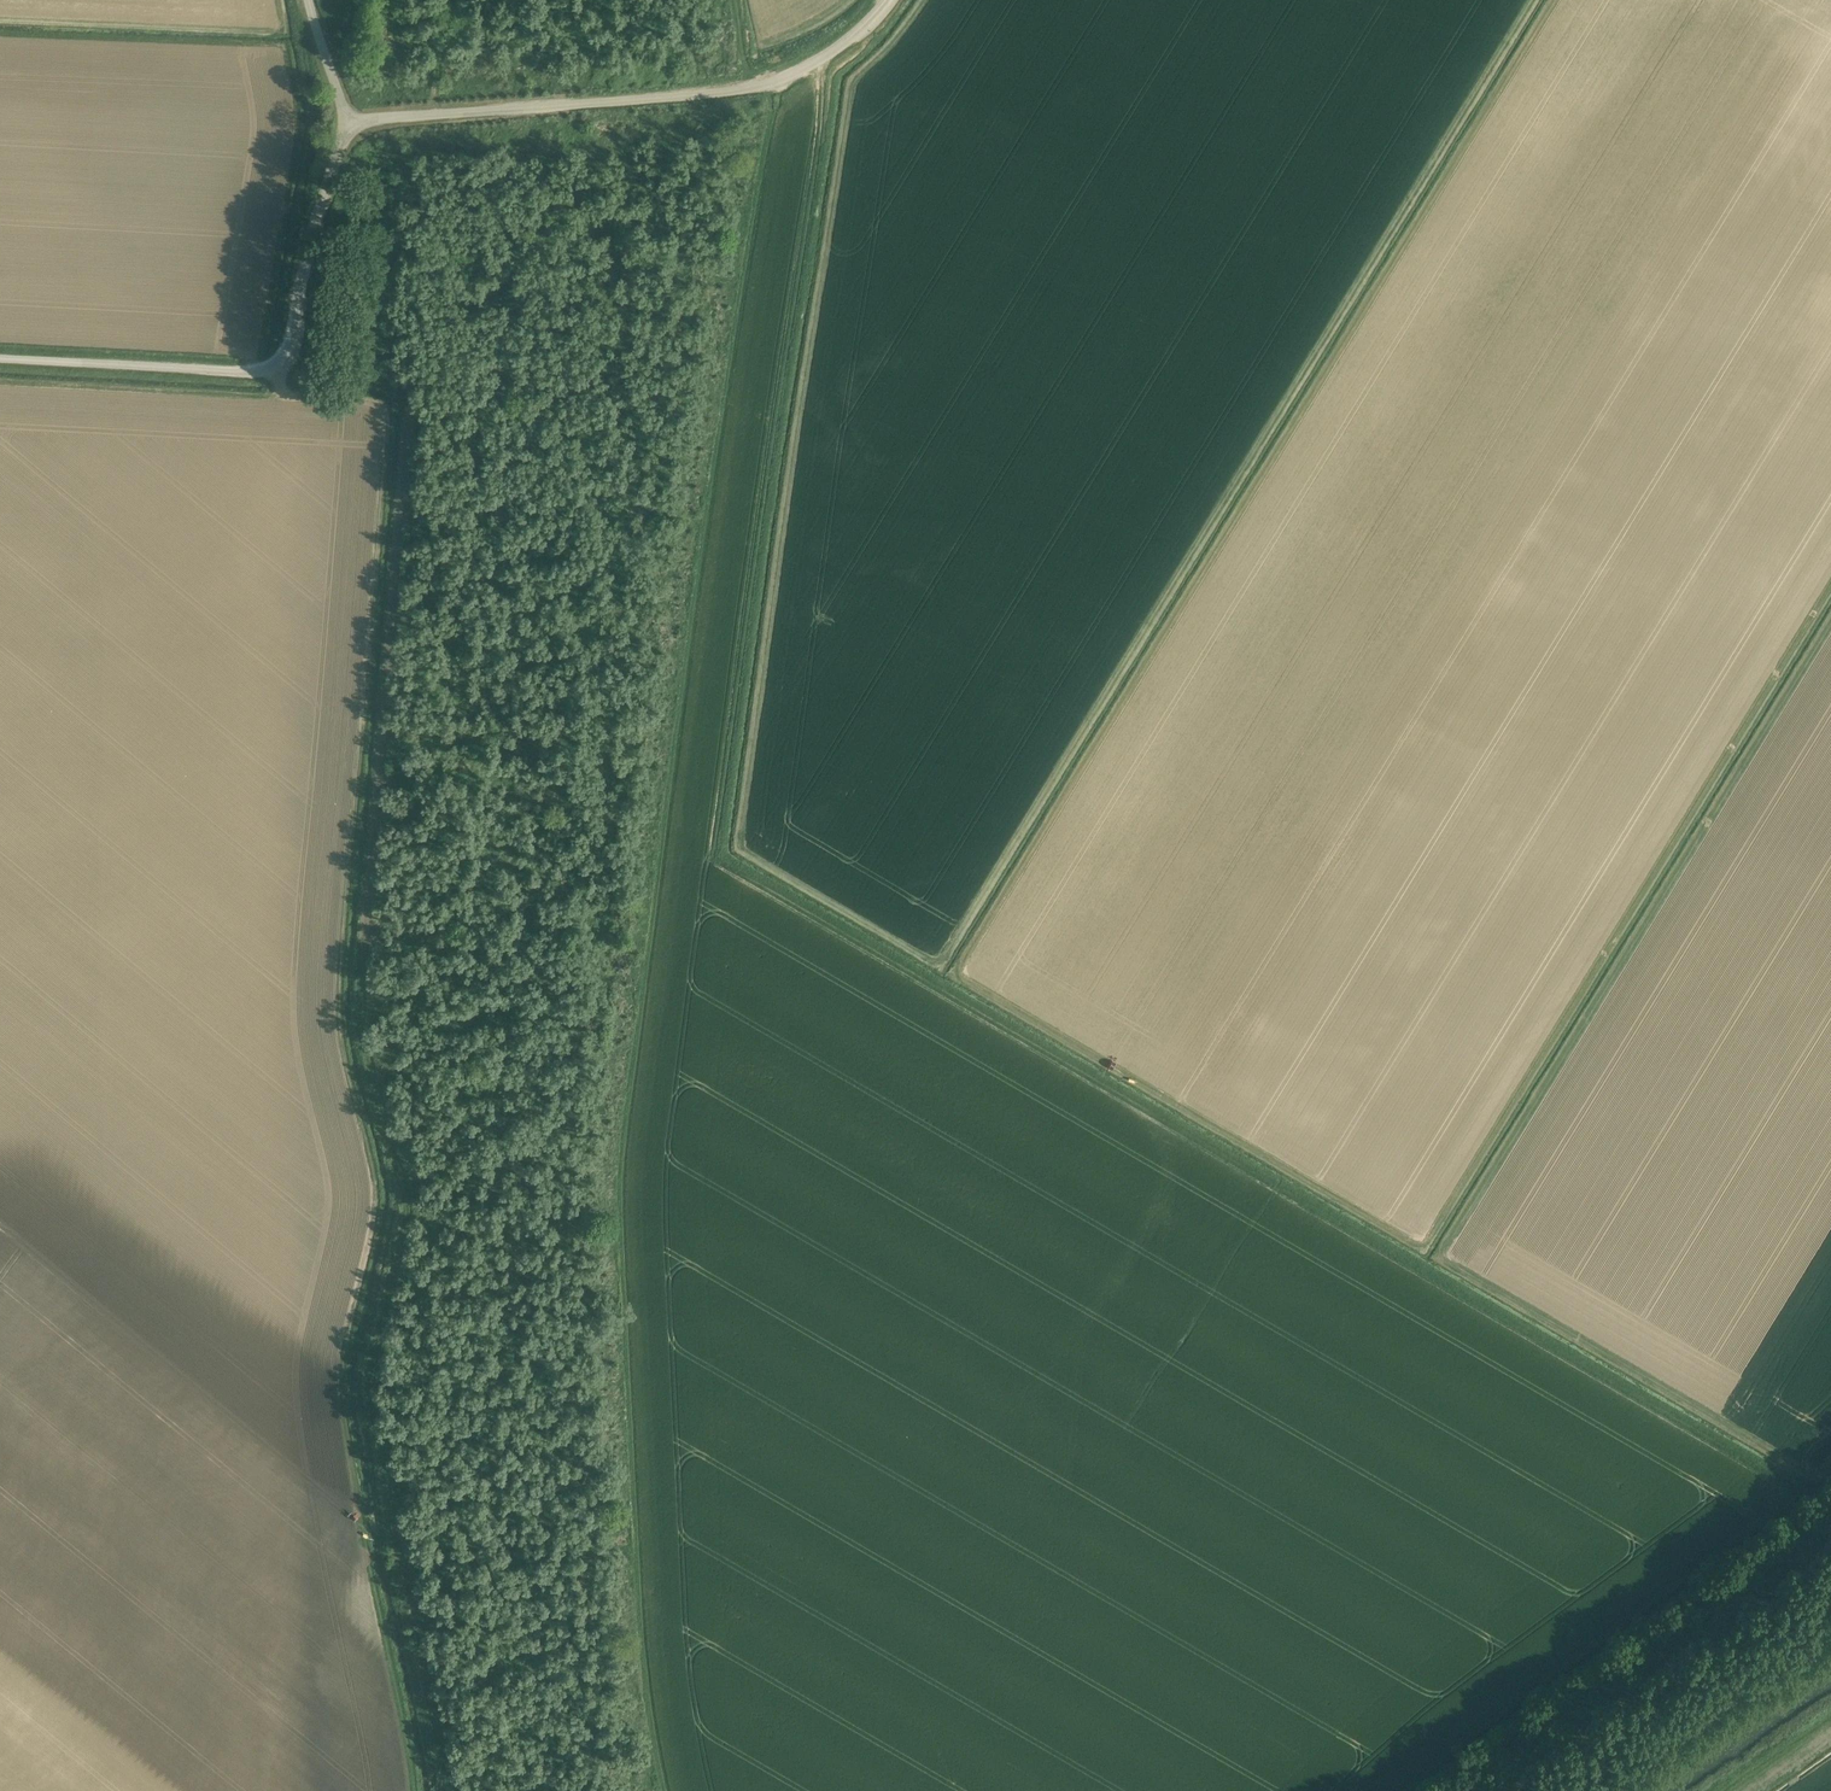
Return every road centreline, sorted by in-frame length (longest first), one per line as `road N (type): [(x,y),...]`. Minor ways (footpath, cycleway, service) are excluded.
road 1 (unclassified): [(343,125),(775,82),(847,42),(888,0)]
road 2 (unclassified): [(0,360),(273,374),(292,342),(343,125)]
road 3 (unclassified): [(343,125),(309,0)]

